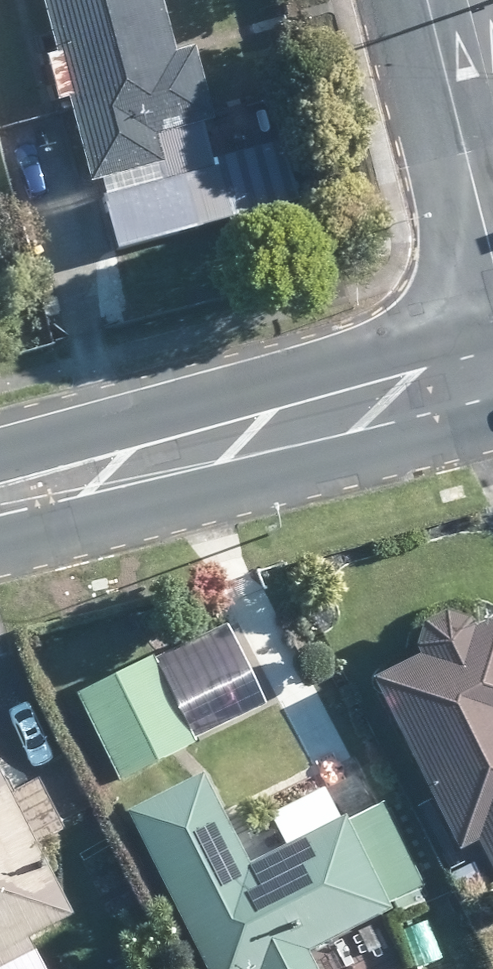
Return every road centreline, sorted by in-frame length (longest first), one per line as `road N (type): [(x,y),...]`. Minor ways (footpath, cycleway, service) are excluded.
road 1 (secondary): [(492,349),(0,499)]
road 2 (residential): [(492,252),(428,0)]

